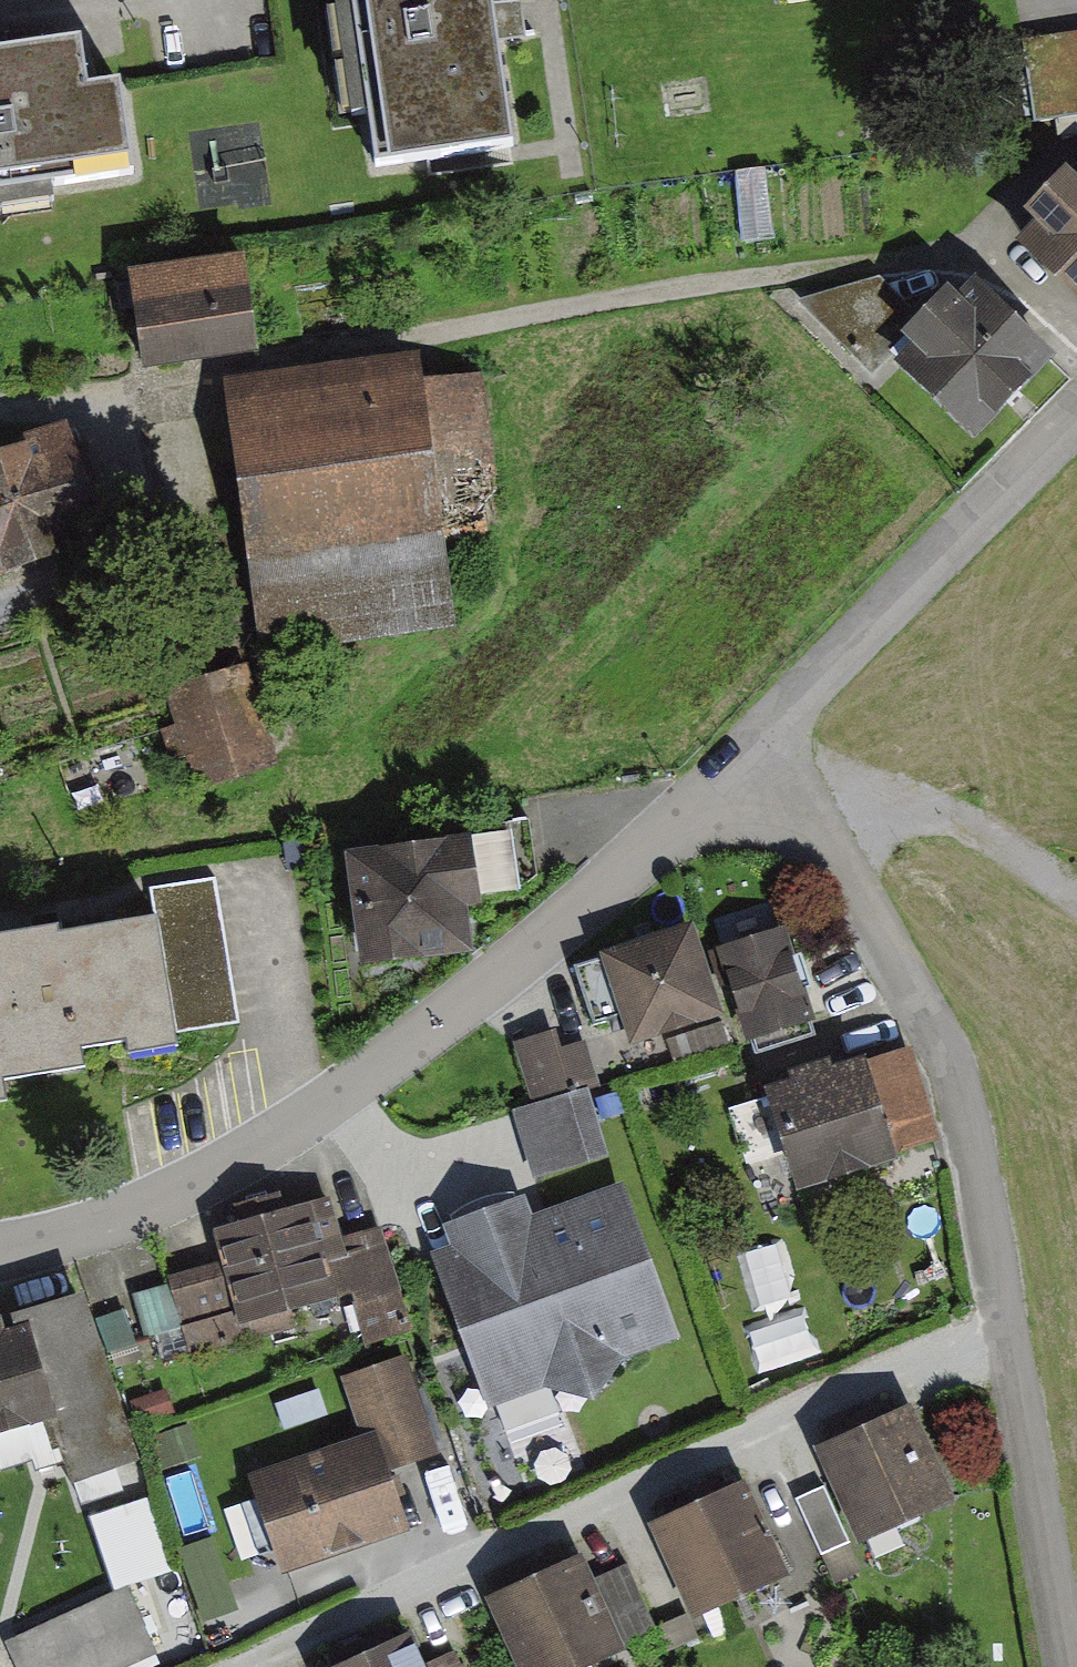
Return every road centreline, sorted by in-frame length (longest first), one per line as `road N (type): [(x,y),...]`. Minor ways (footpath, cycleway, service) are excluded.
road 1 (residential): [(762,746),(499,981),(280,1139),(140,1214),(0,1248)]
road 2 (residential): [(1012,1329),(249,1666)]
road 3 (track): [(985,244),(504,319),(304,361)]
road 4 (residential): [(762,746),(928,1005),(980,1154),(1012,1329)]
road 5 (residential): [(1076,418),(762,746)]
road 6 (residential): [(1012,1329),(1072,1666)]

